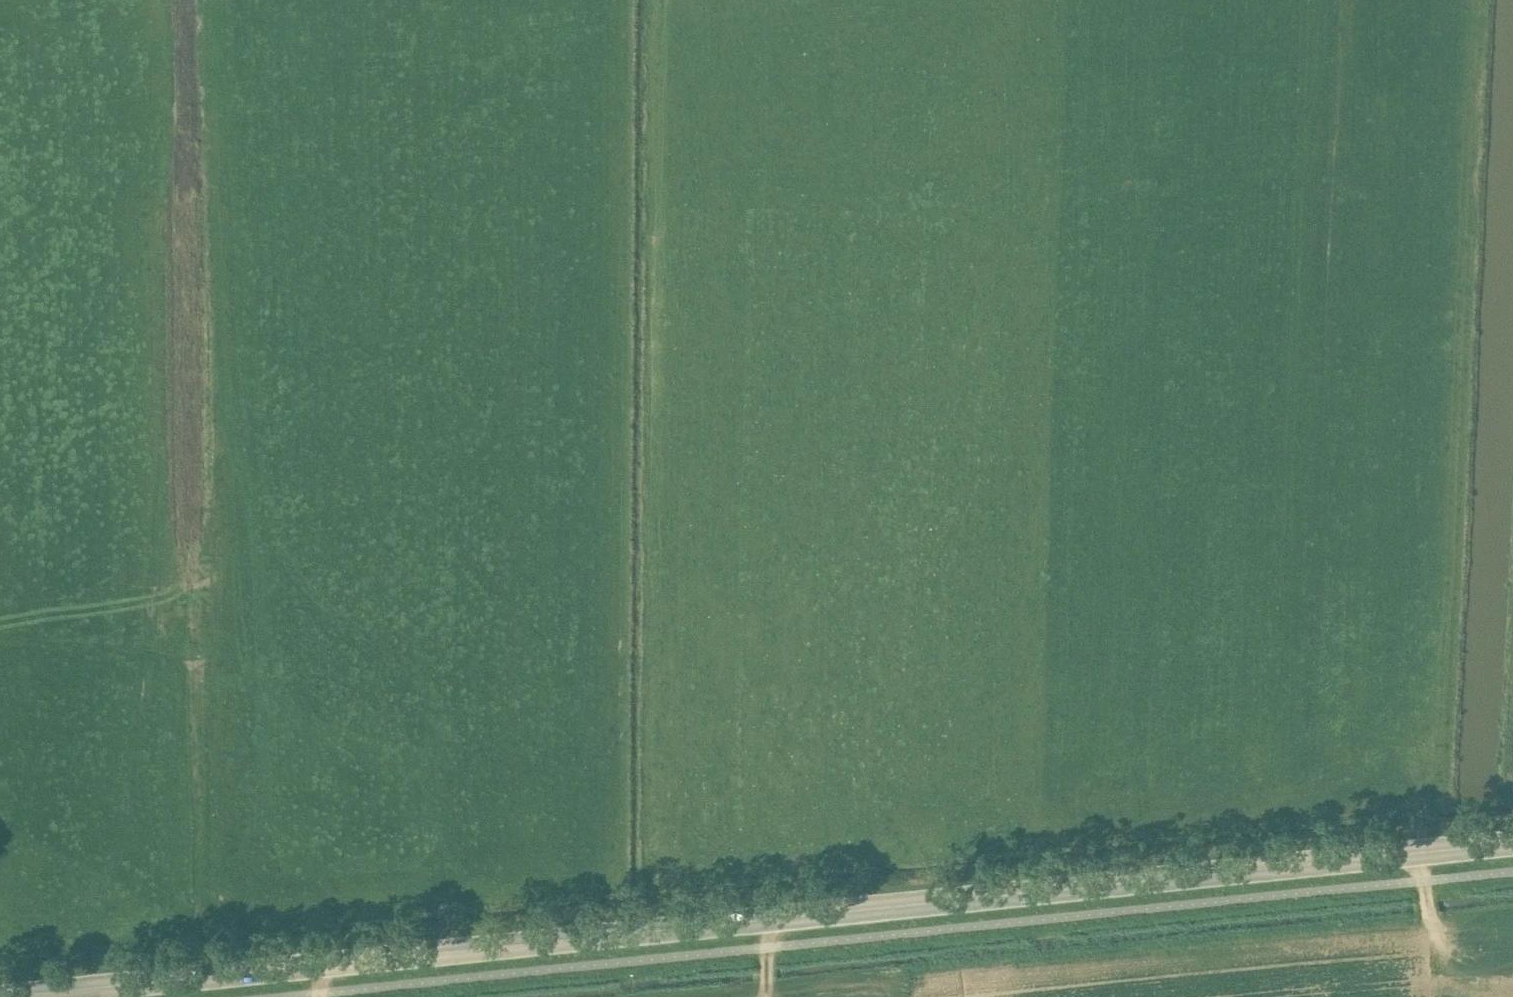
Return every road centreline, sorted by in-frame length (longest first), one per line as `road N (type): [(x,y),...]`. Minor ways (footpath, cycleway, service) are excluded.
road 1 (secondary): [(32,996),(1512,844)]

